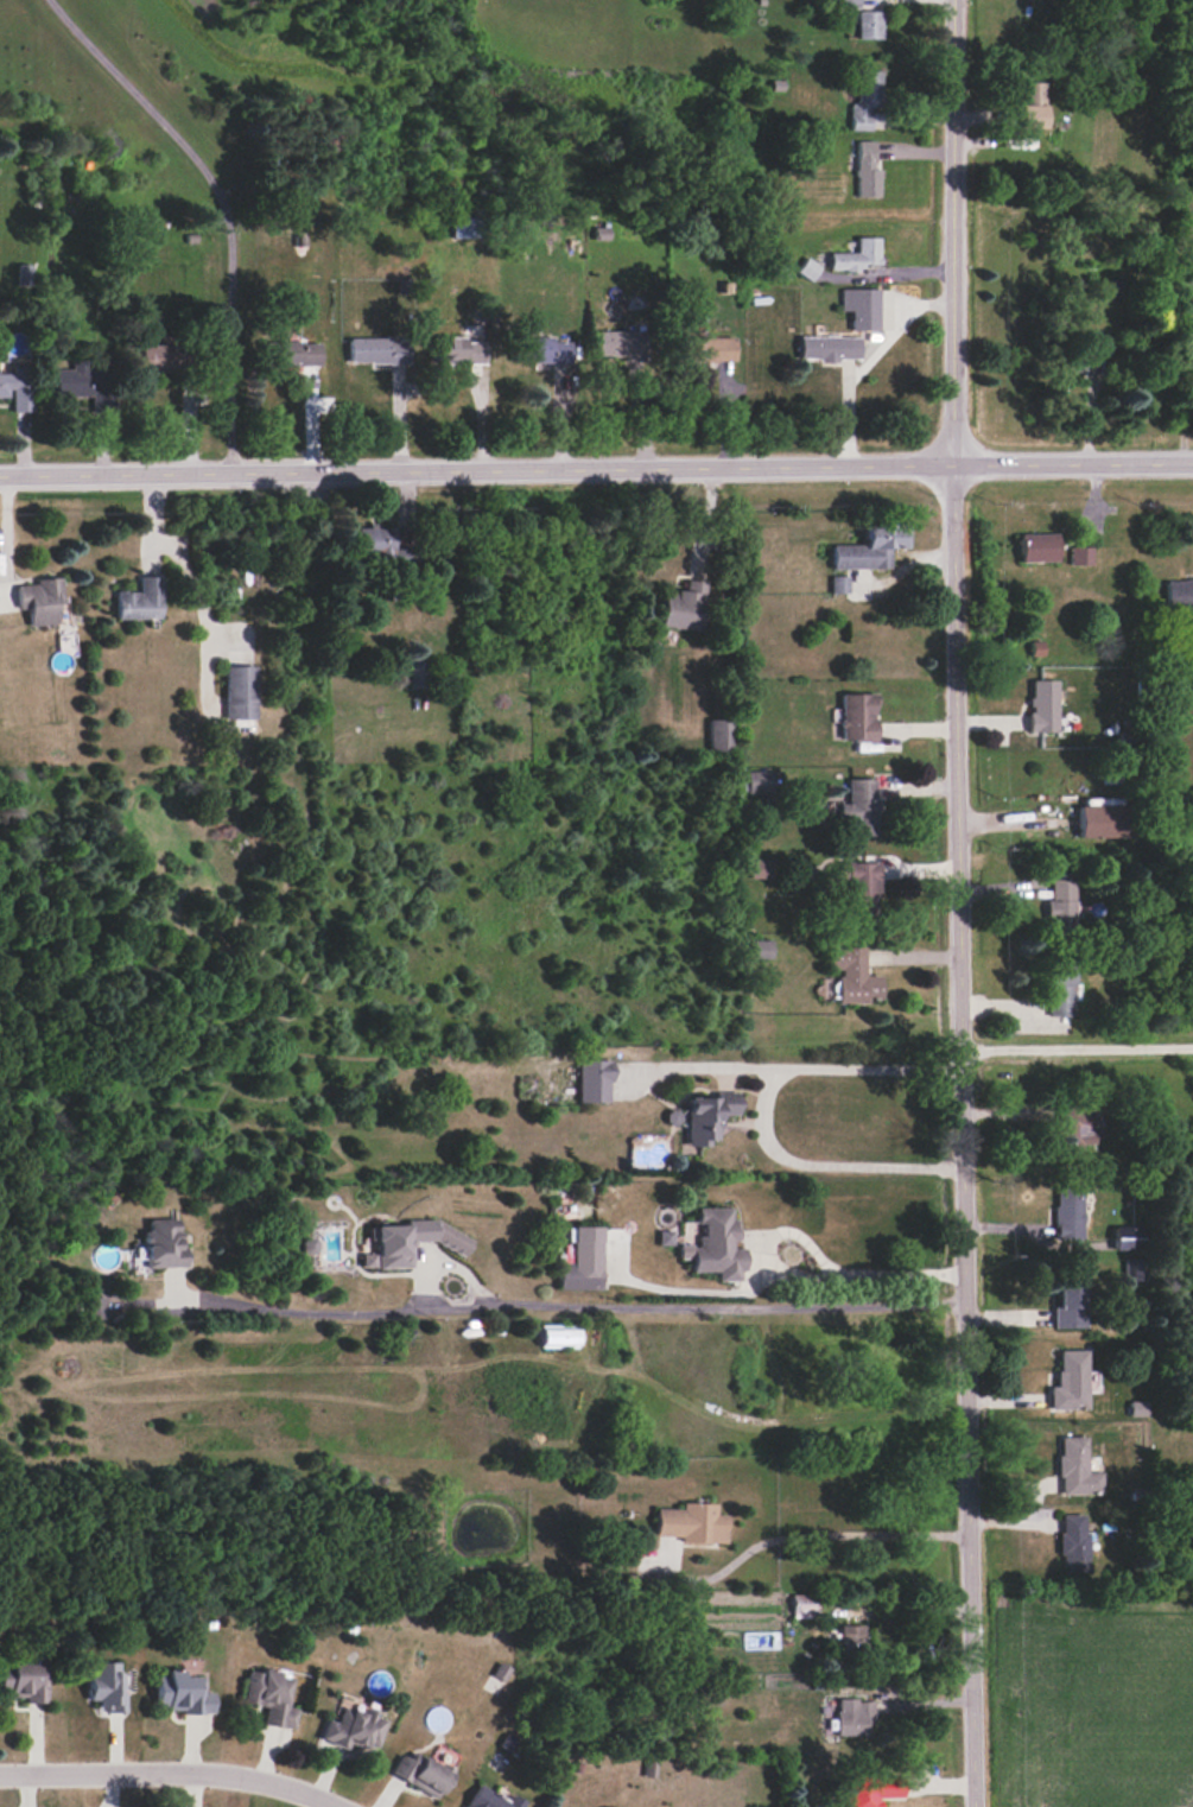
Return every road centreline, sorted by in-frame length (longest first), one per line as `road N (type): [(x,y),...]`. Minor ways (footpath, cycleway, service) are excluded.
road 1 (tertiary): [(954,0),(971,1806)]
road 2 (tertiary): [(1192,461),(0,475)]
road 3 (residential): [(340,1806),(315,1793),(202,1771),(0,1774)]

